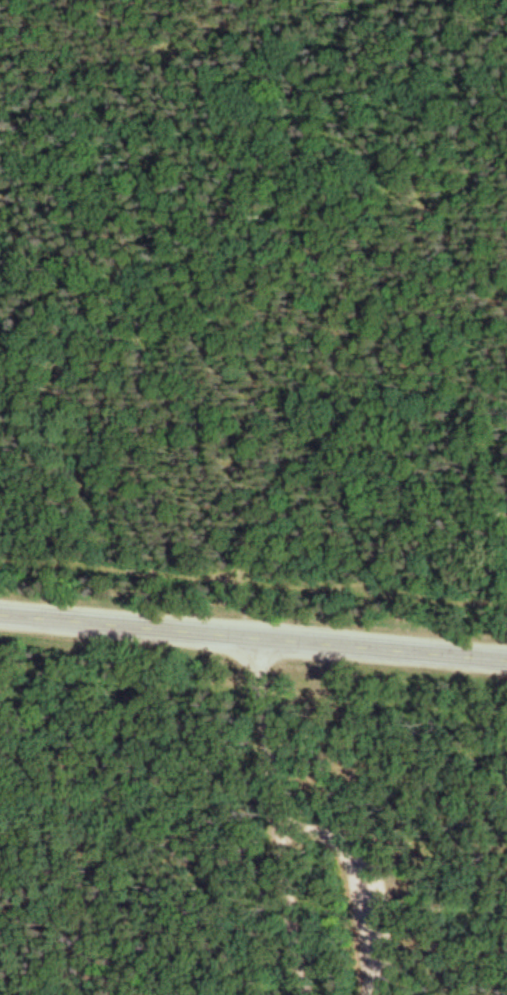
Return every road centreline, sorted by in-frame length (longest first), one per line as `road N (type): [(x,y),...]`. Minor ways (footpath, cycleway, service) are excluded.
road 1 (secondary): [(506,663),(0,619)]
road 2 (residential): [(301,994),(271,794)]
road 3 (residential): [(271,794),(254,640)]

